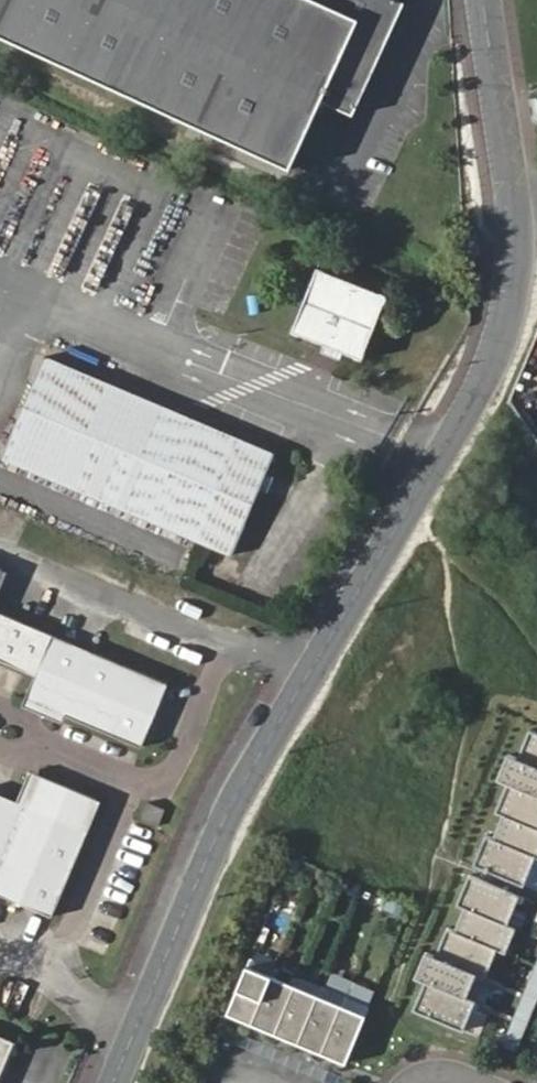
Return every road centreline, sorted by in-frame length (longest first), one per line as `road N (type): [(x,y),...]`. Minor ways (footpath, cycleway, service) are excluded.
road 1 (unclassified): [(114,1082),(220,829),(500,335),(516,243),(483,0)]

